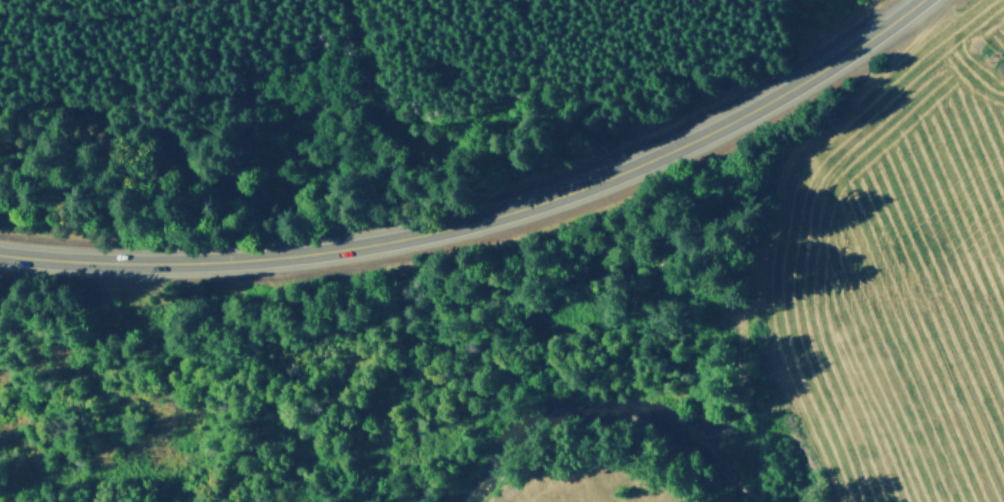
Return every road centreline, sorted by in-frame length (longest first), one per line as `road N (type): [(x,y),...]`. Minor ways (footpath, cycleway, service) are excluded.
road 1 (primary): [(916,0),(839,56),(636,165),(453,228),(236,261),(0,252)]

